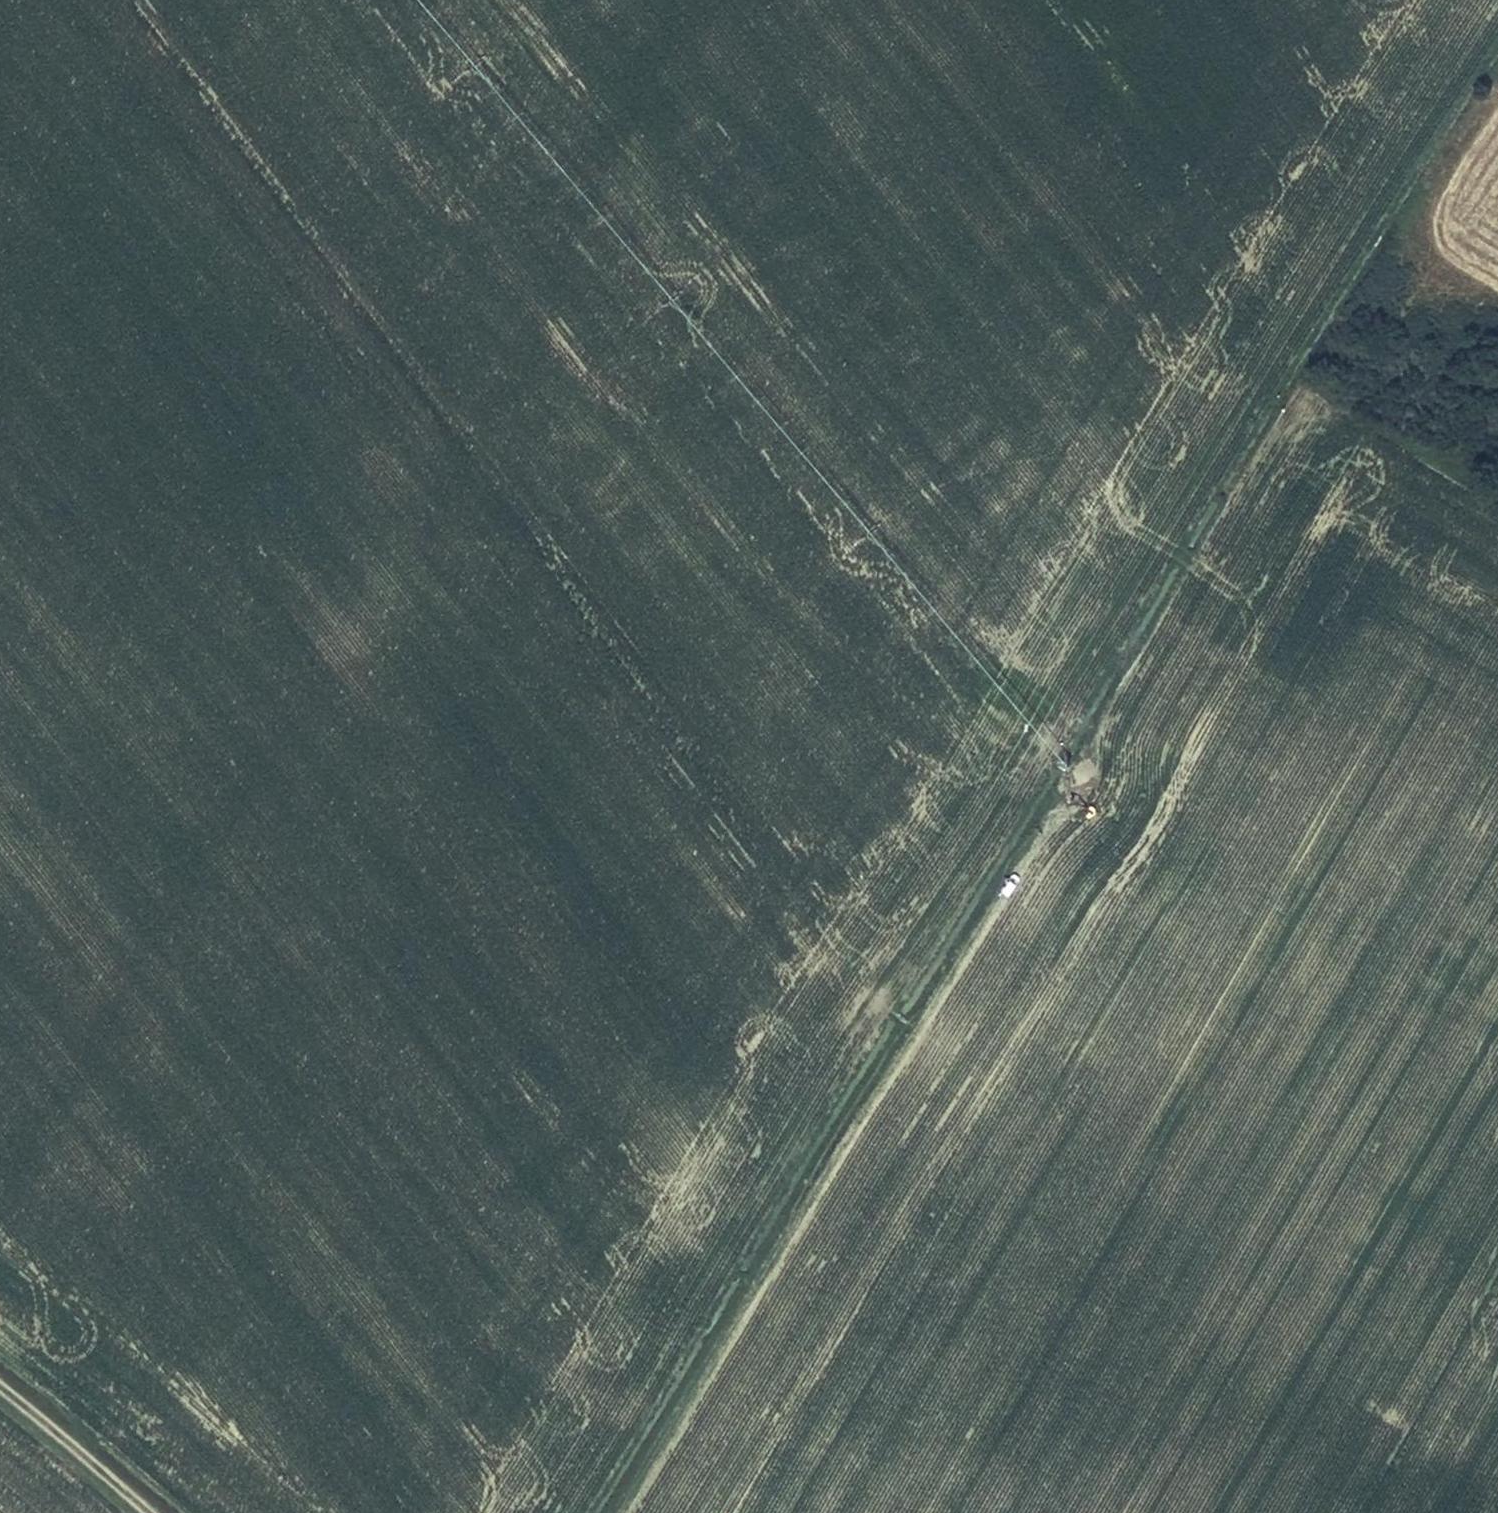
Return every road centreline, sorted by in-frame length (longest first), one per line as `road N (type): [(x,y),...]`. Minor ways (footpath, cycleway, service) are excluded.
road 1 (track): [(0,1381),(152,1512)]

